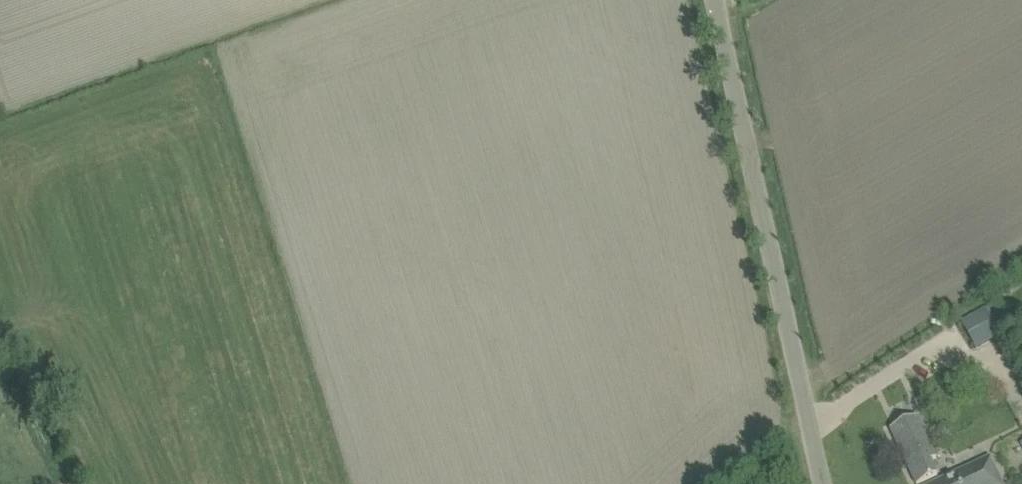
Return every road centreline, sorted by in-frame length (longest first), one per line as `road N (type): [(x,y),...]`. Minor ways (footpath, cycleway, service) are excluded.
road 1 (unclassified): [(822,483),(713,0)]

